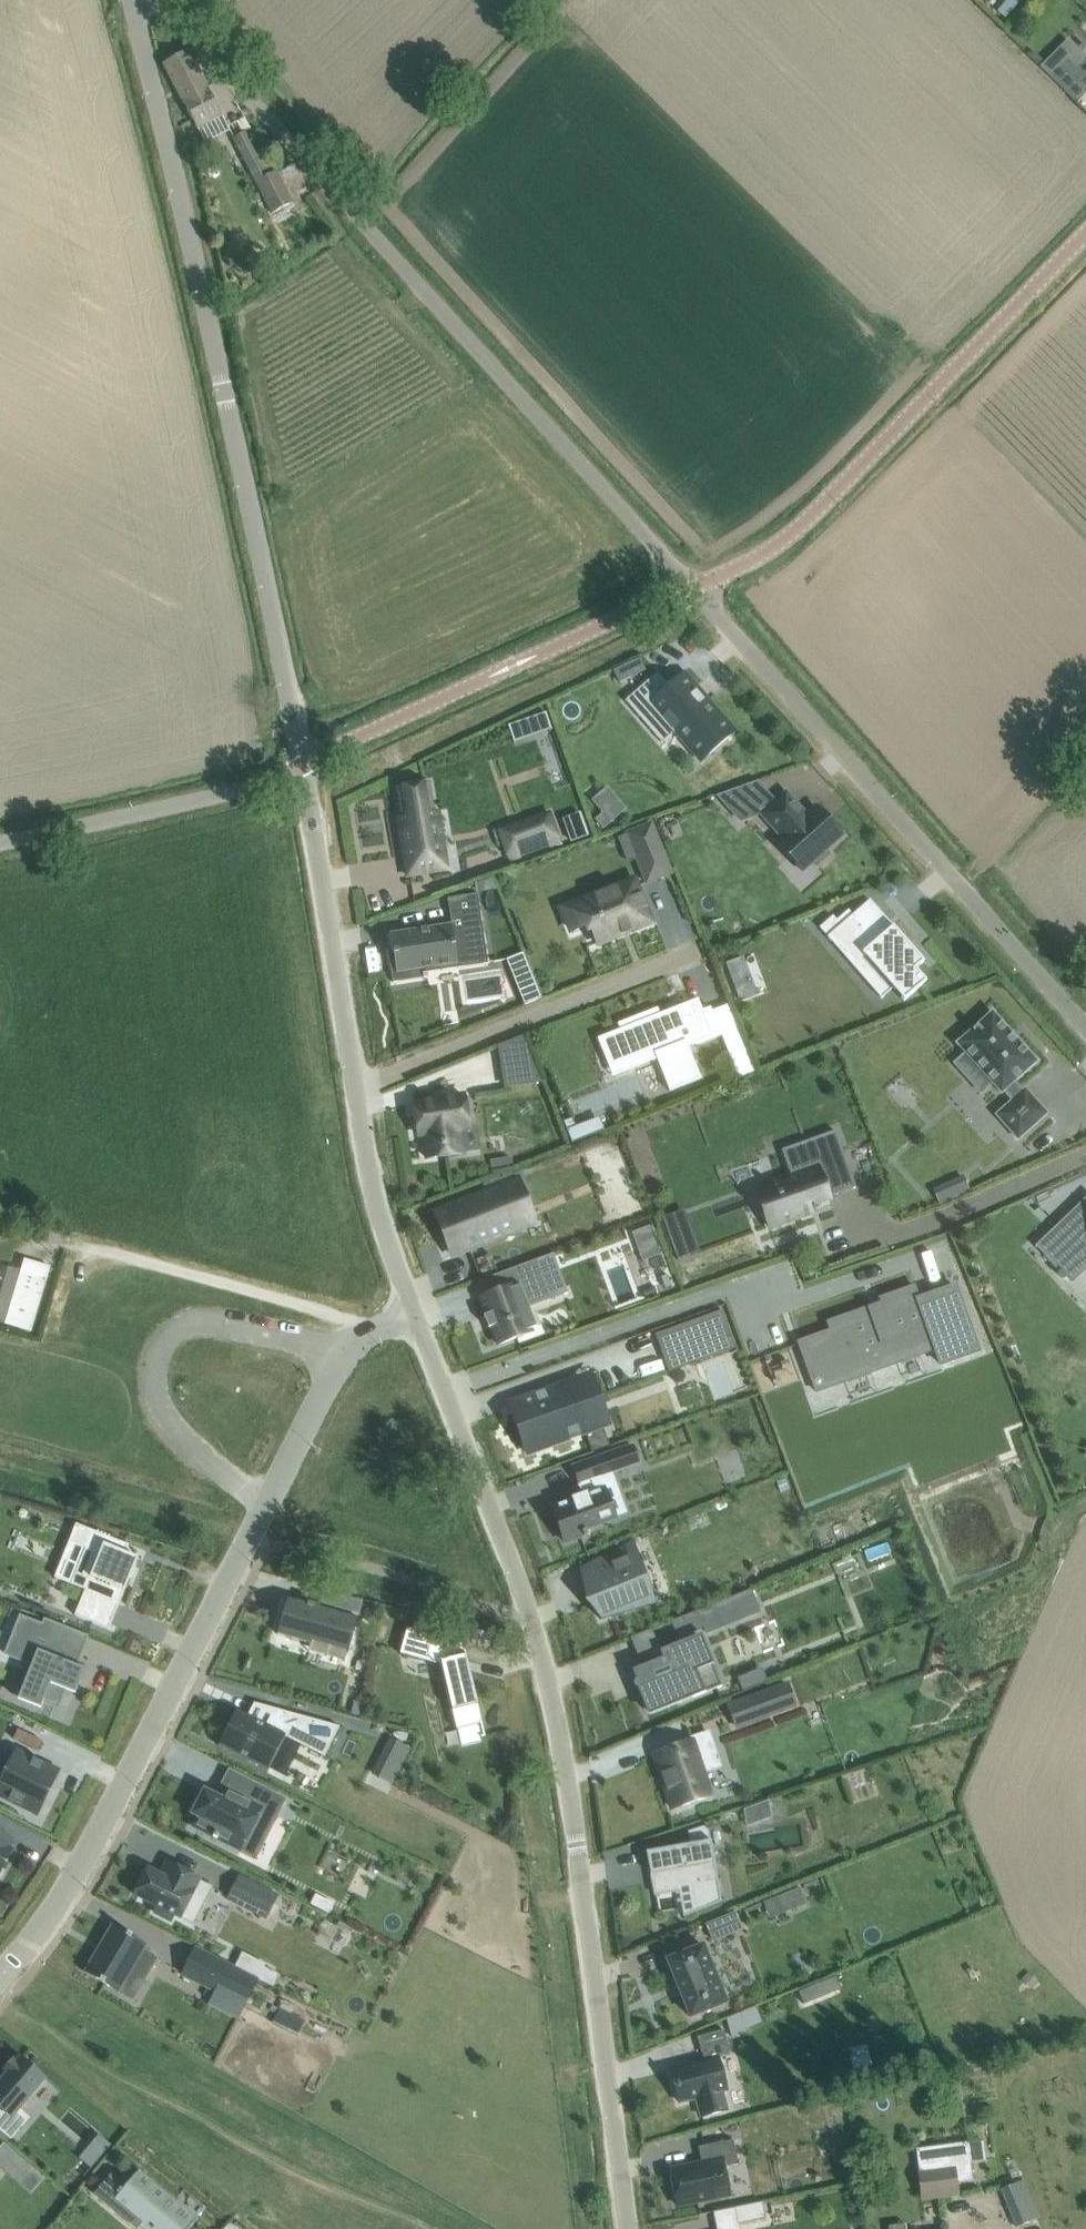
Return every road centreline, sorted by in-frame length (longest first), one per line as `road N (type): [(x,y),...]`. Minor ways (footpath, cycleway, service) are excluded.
road 1 (residential): [(627,2228),(547,1672),(443,1389)]
road 2 (unclassified): [(691,586),(156,0)]
road 3 (unclassified): [(303,765),(226,395),(131,0)]
road 4 (residential): [(1085,1027),(691,586)]
road 5 (residential): [(950,1242),(777,1303),(767,1274),(443,1389)]
road 6 (residential): [(266,1502),(72,1878),(0,1975)]
road 7 (unclassified): [(691,586),(733,570),(806,522),(1085,234)]
road 8 (unclassified): [(303,765),(691,586)]
road 9 (residential): [(343,1357),(203,1322),(163,1342),(156,1362),(160,1405),(199,1457),(266,1502)]
road 10 (residential): [(355,1087),(701,950)]
road 11 (residential): [(355,1087),(303,765)]
road 12 (track): [(67,1241),(376,1330)]
road 13 (unclassified): [(0,843),(275,780),(303,765)]
road 14 (residential): [(412,1313),(370,1177),(355,1087)]
road 15 (residential): [(343,1357),(266,1502)]

